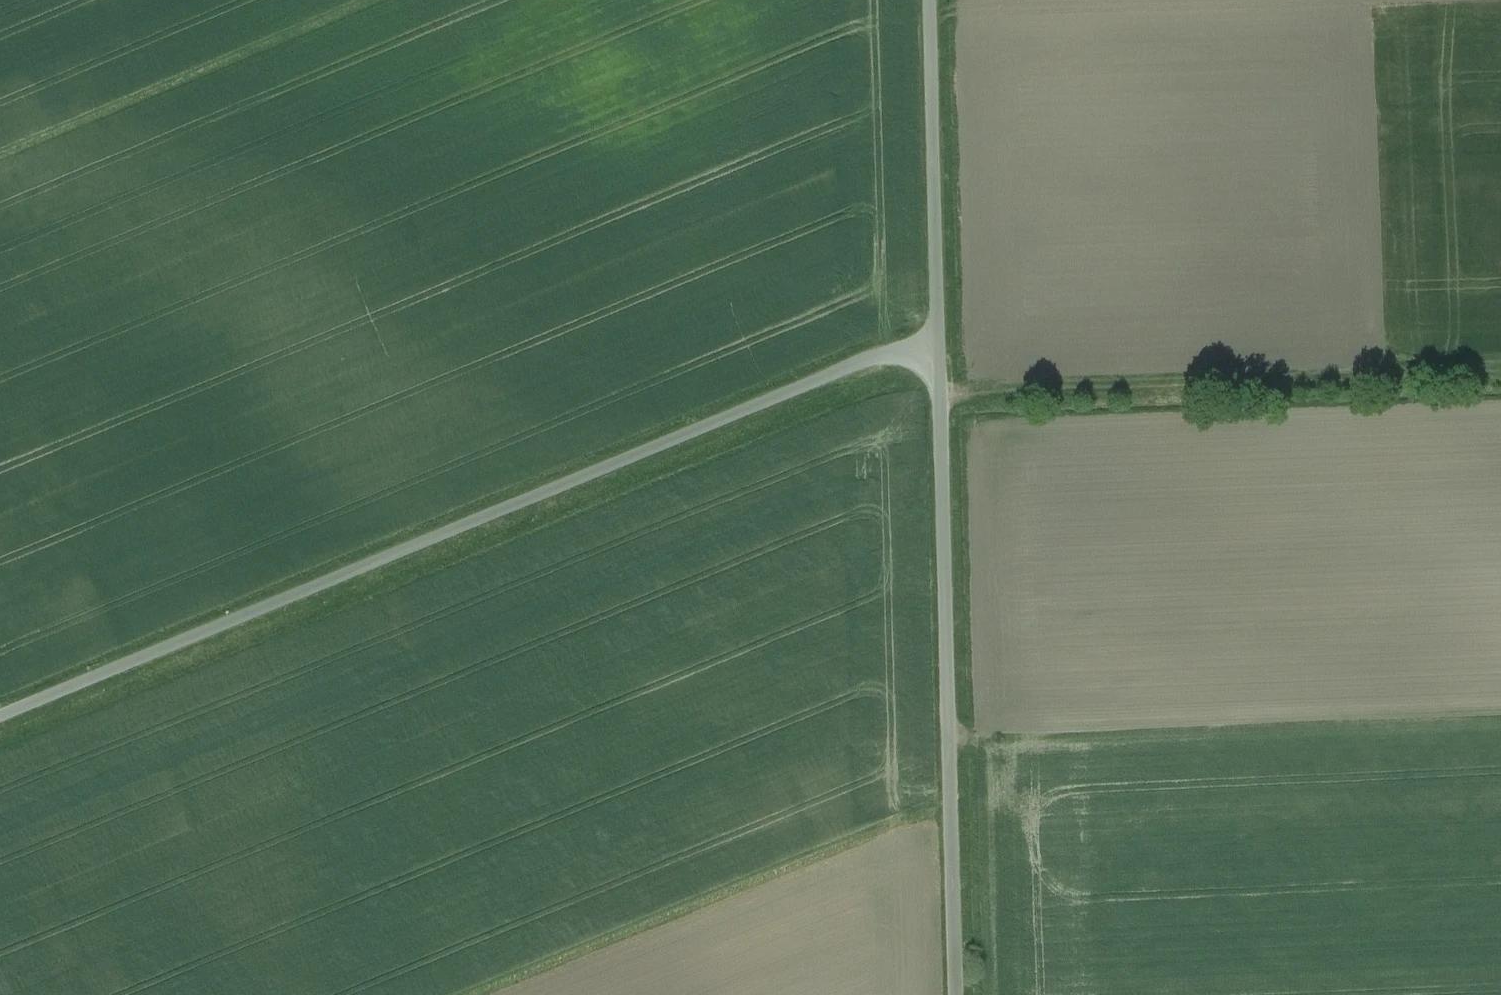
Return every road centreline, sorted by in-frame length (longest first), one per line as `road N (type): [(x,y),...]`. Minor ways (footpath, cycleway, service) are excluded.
road 1 (unclassified): [(938,330),(0,713)]
road 2 (unclassified): [(954,994),(938,330)]
road 3 (unclassified): [(938,330),(930,0)]

